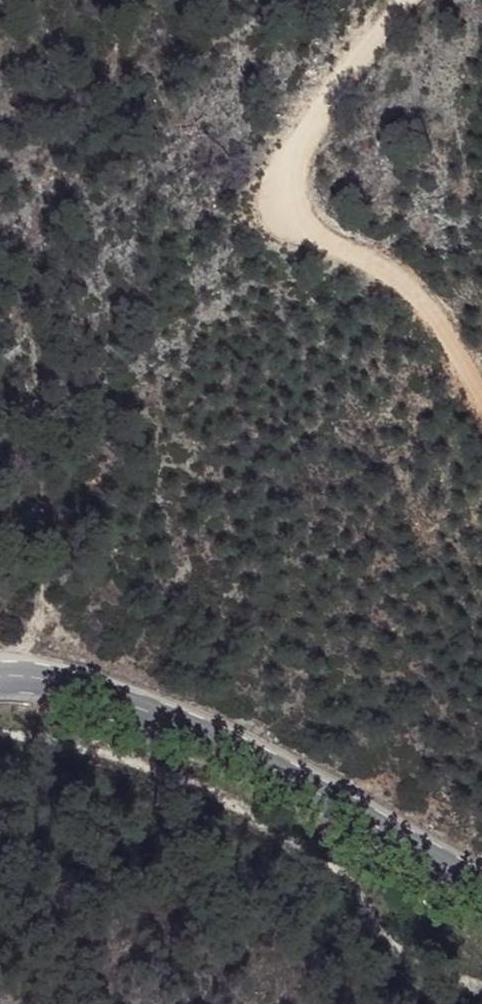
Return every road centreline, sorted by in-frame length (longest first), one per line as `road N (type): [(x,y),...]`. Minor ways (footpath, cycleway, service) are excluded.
road 1 (secondary): [(481,884),(166,717),(49,678),(0,675)]
road 2 (track): [(481,396),(420,297),(290,220),(285,196),(313,105),(405,0)]

